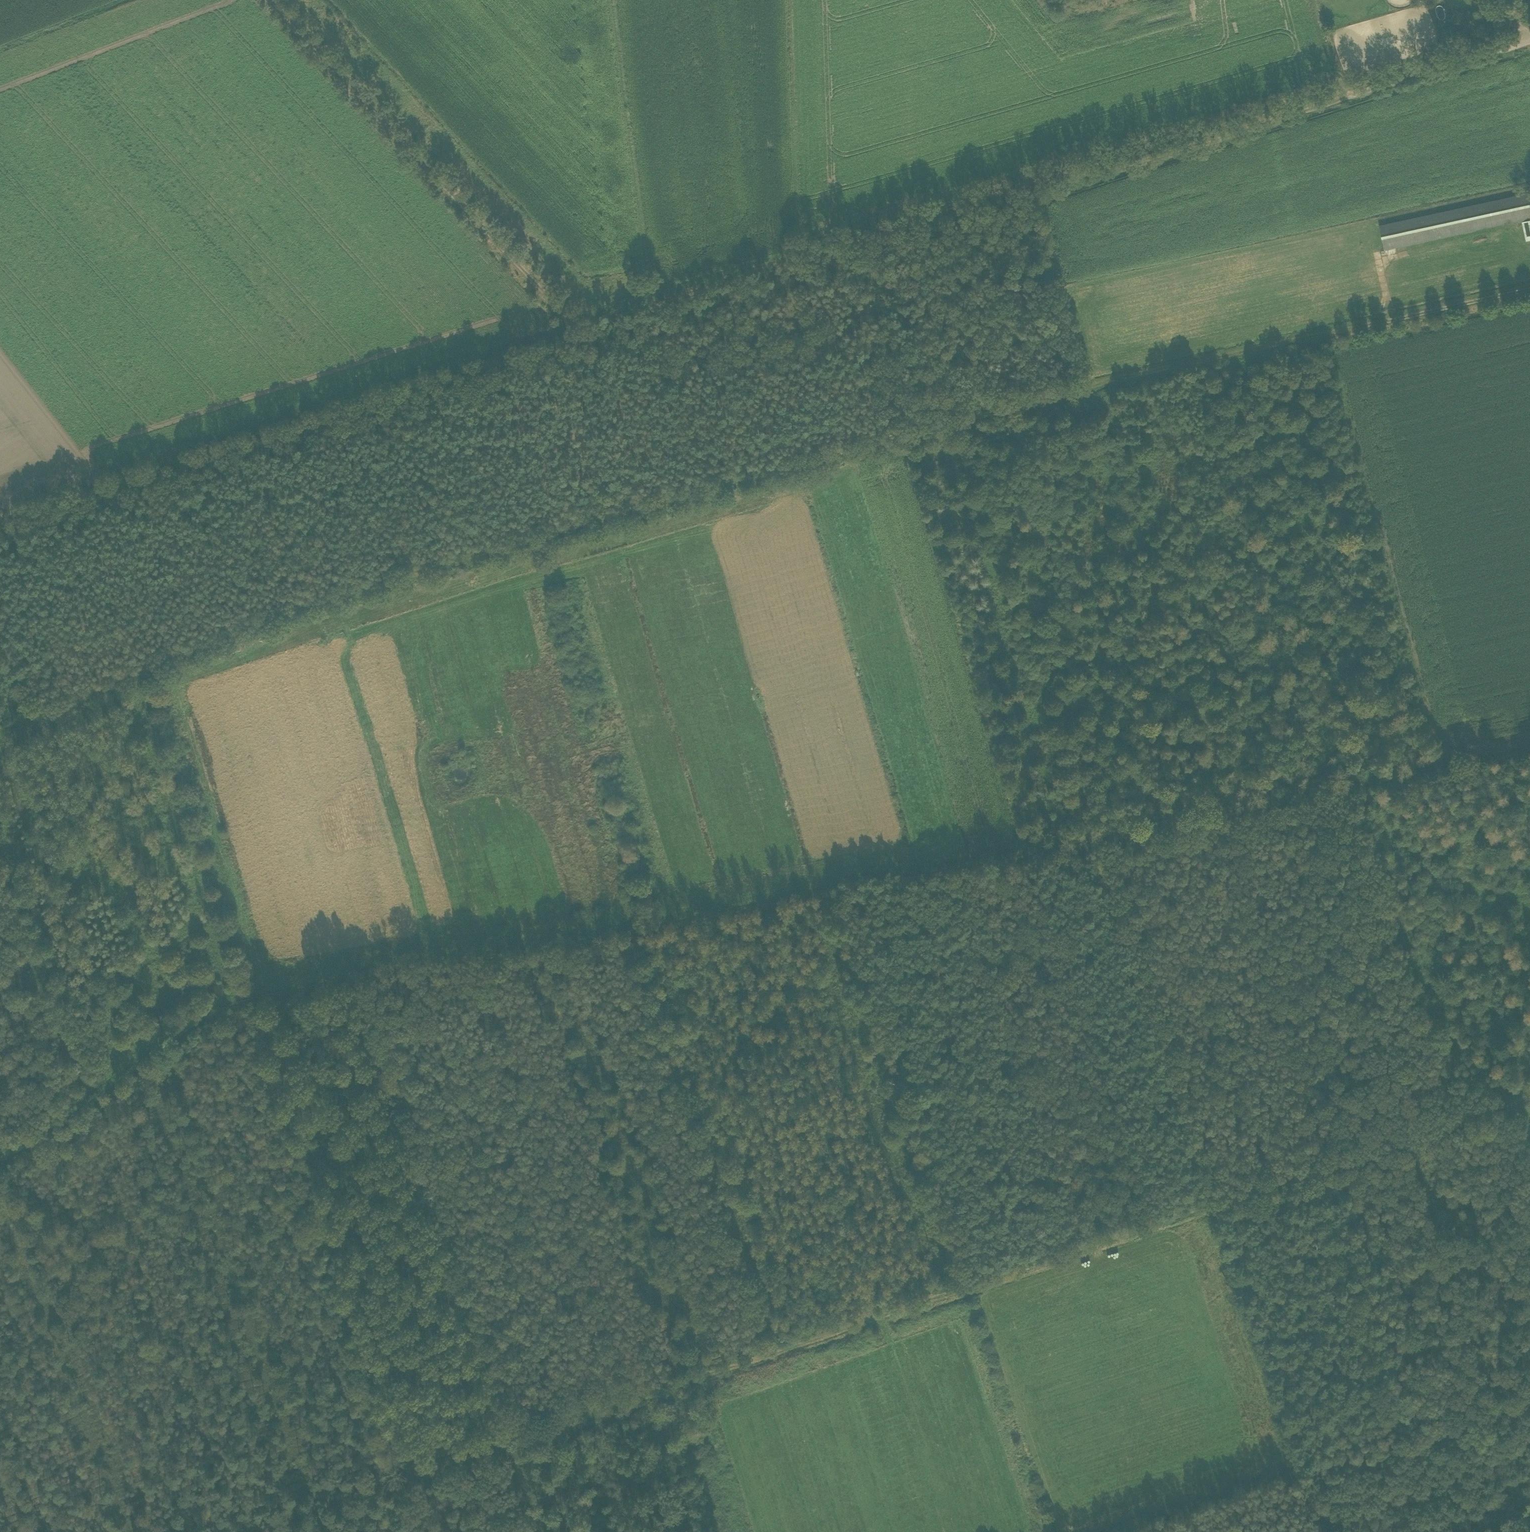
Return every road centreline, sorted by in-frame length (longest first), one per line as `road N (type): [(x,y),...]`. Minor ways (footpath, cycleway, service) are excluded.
road 1 (track): [(1529,289),(1094,386),(255,621),(136,671)]
road 2 (track): [(571,323),(1080,161),(1113,171),(1507,50)]
road 3 (track): [(1529,1096),(687,1382)]
road 4 (track): [(0,519),(563,344),(571,323)]
road 5 (track): [(270,0),(571,323)]

